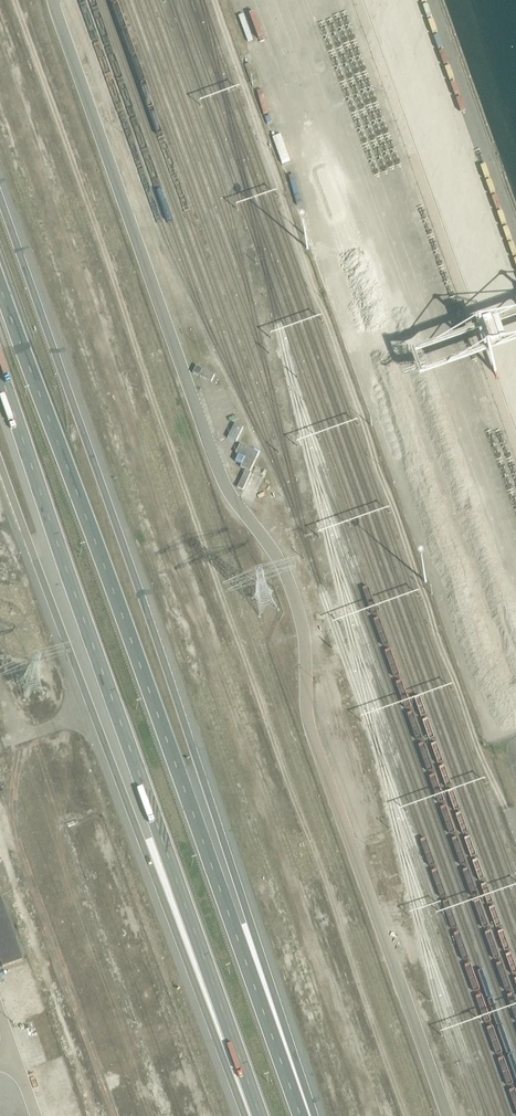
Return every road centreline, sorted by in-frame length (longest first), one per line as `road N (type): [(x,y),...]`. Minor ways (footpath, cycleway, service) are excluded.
road 1 (trunk): [(315,1115),(0,200)]
road 2 (trunk): [(300,1115),(0,288)]
road 3 (track): [(214,0),(436,634),(506,809)]
road 4 (trunk): [(0,380),(259,1115)]
road 5 (trunk): [(0,462),(245,1115)]

